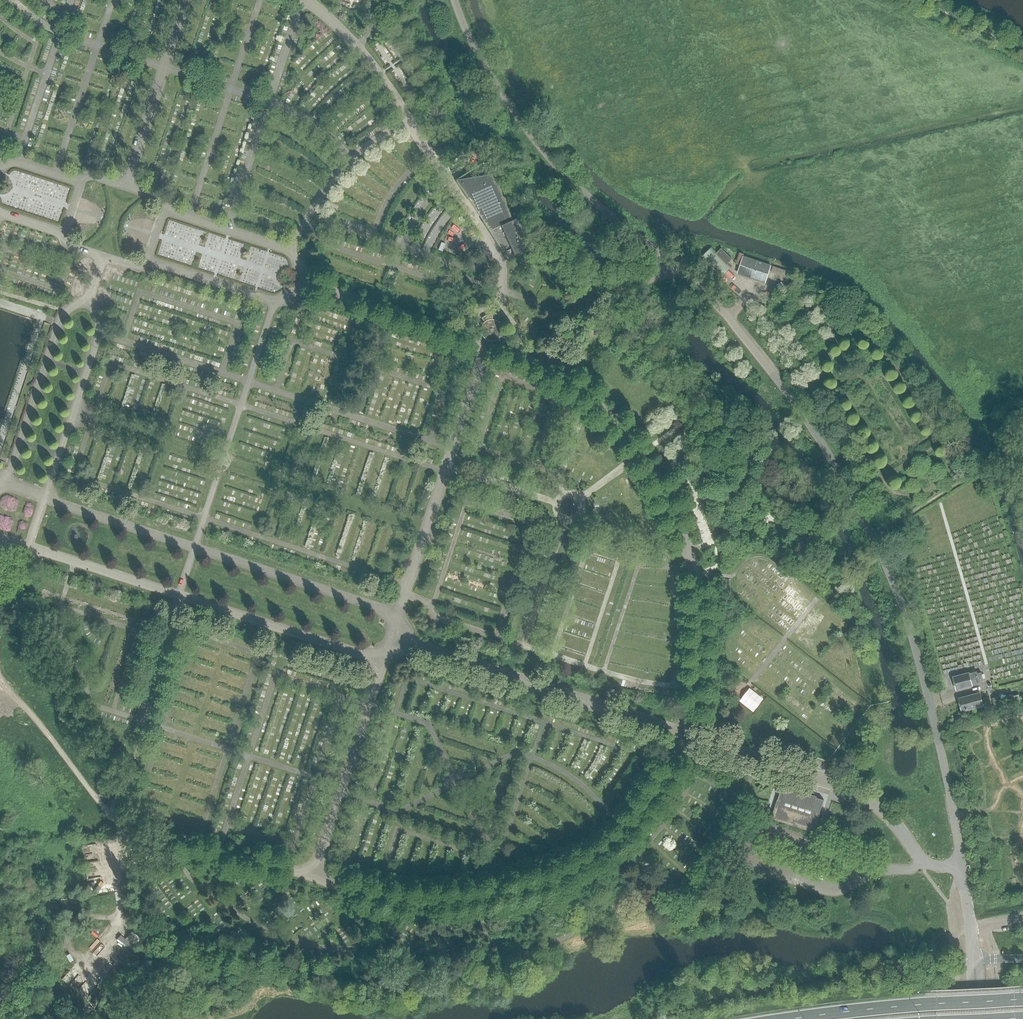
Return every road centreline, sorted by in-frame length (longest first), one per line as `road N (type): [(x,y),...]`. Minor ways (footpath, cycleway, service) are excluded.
road 1 (unclassified): [(970,930),(930,704),(873,538),(785,390),(743,335),(672,267)]
road 2 (trunk): [(1022,999),(789,1018)]
road 3 (track): [(873,538),(981,468)]

